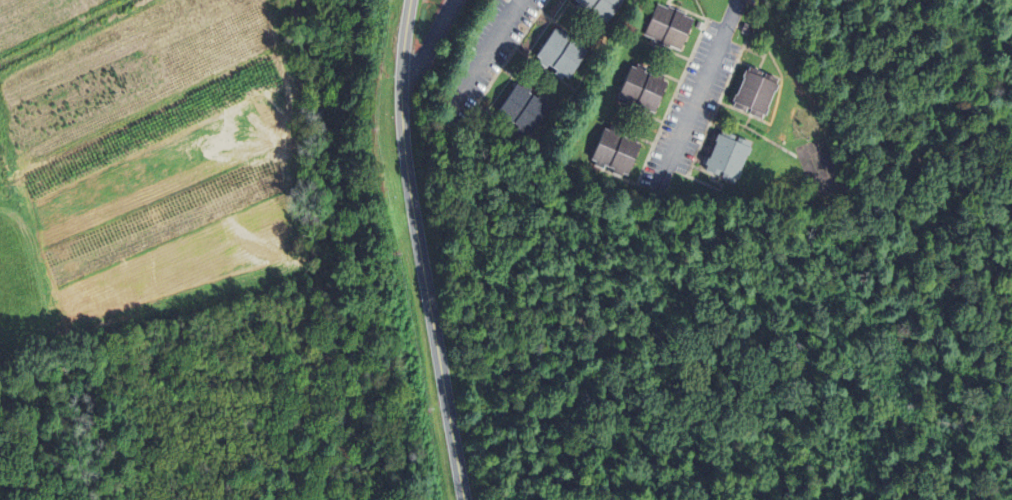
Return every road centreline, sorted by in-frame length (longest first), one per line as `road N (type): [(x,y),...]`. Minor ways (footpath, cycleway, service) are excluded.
road 1 (track): [(272,0),(291,95),(282,176),(297,252),(295,265),(279,274),(64,331),(0,113)]
road 2 (tertiary): [(409,0),(407,167),(464,499)]
road 3 (track): [(16,184),(282,62)]
road 4 (track): [(0,79),(158,0)]

